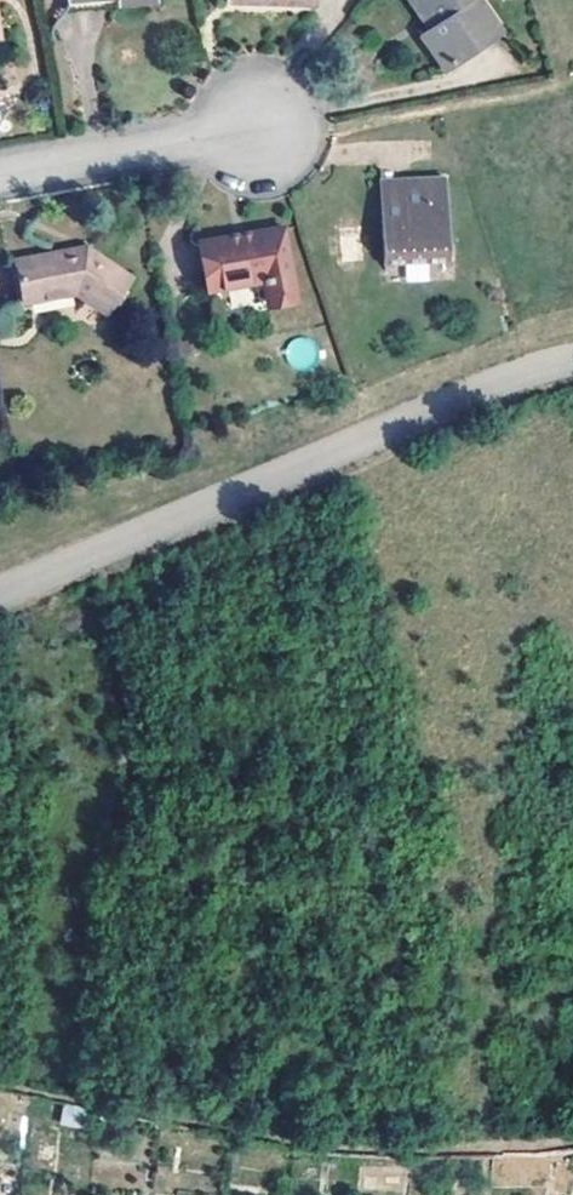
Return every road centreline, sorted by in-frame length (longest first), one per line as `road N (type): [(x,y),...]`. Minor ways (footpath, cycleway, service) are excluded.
road 1 (residential): [(0,595),(487,388),(572,363)]
road 2 (track): [(262,127),(333,127),(572,78)]
road 3 (residential): [(262,127),(0,173)]

